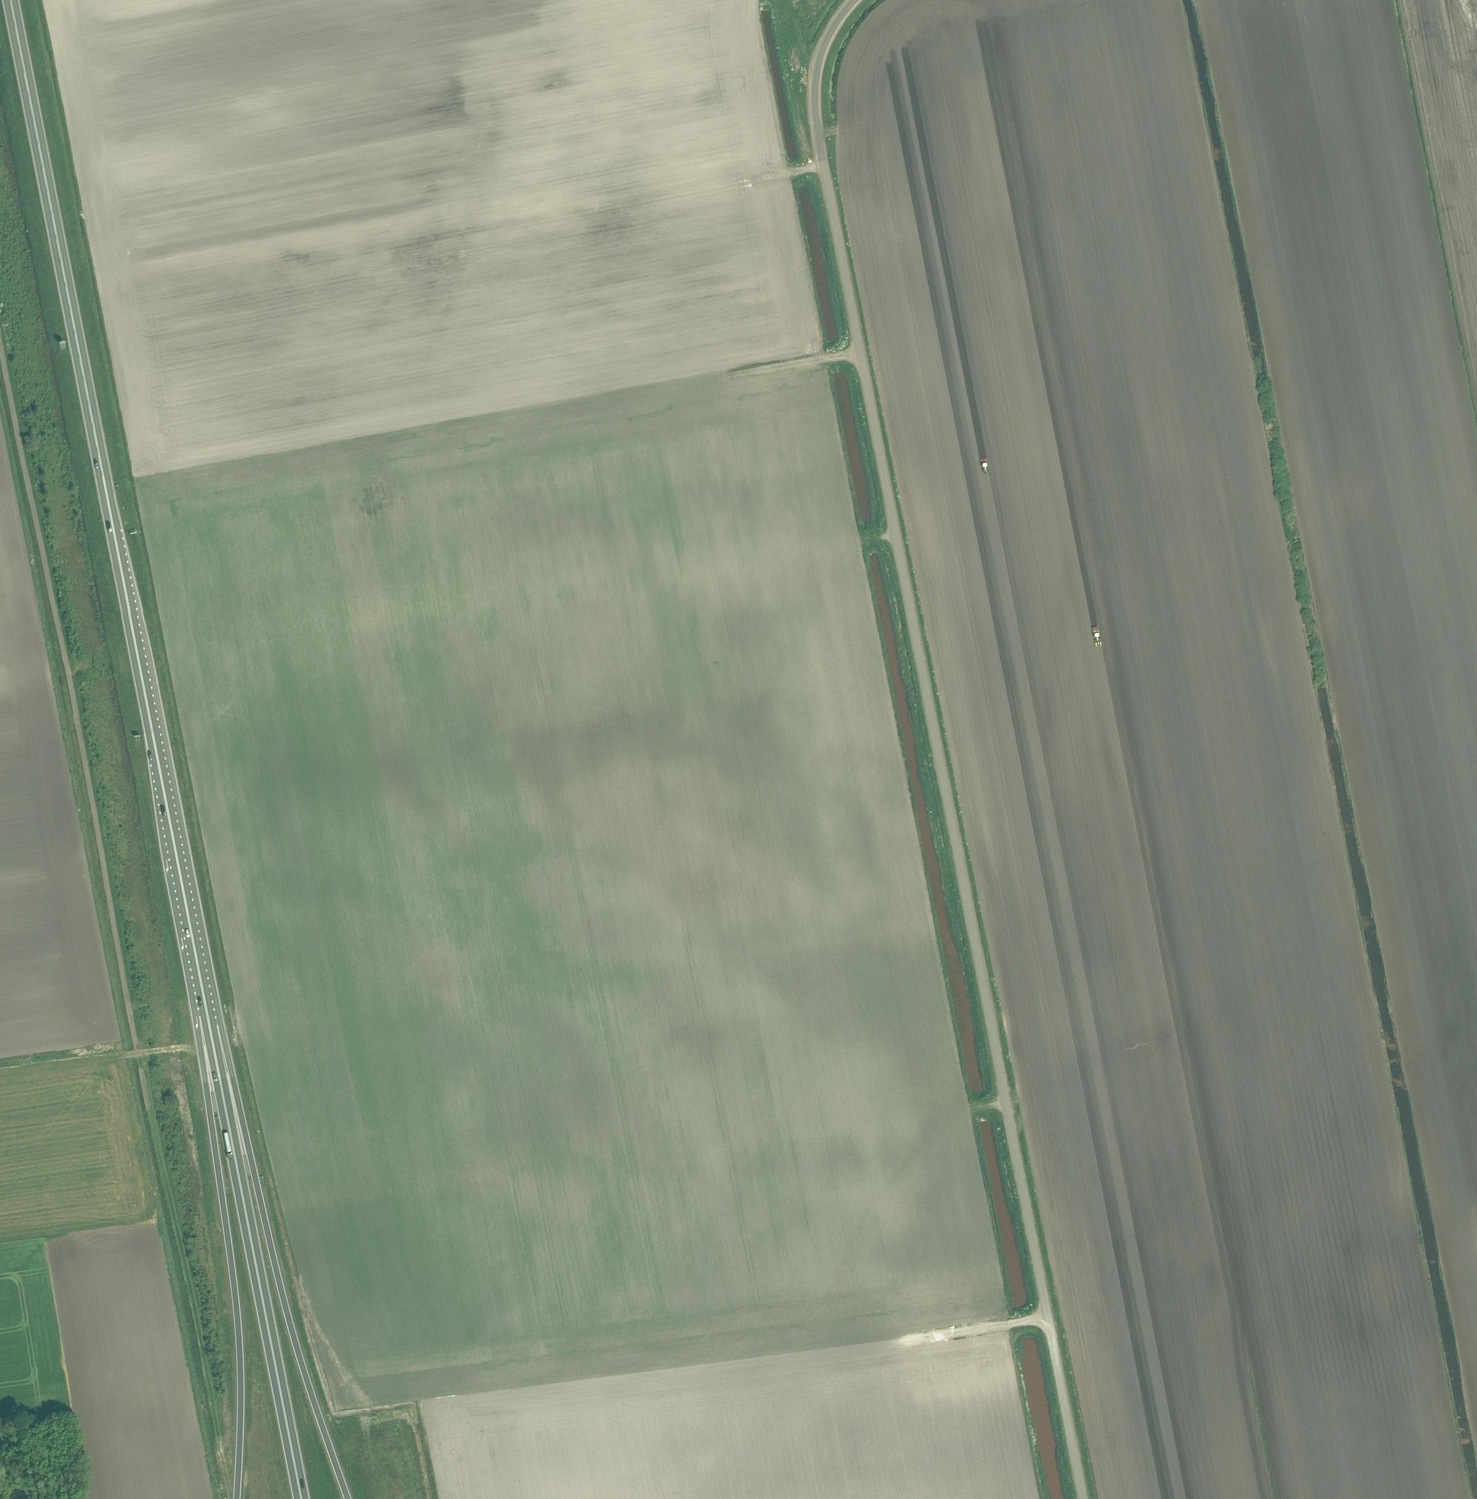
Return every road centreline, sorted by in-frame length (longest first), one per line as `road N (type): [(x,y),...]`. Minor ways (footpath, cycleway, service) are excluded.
road 1 (unclassified): [(1083,1498),(823,157),(816,66),(854,0)]
road 2 (trunk): [(209,1022),(10,0)]
road 3 (trunk): [(348,1498),(298,1351),(209,1022)]
road 4 (trunk): [(302,1498),(209,1022)]
road 5 (trunk): [(209,1022),(210,1096),(236,1303),(237,1498)]

